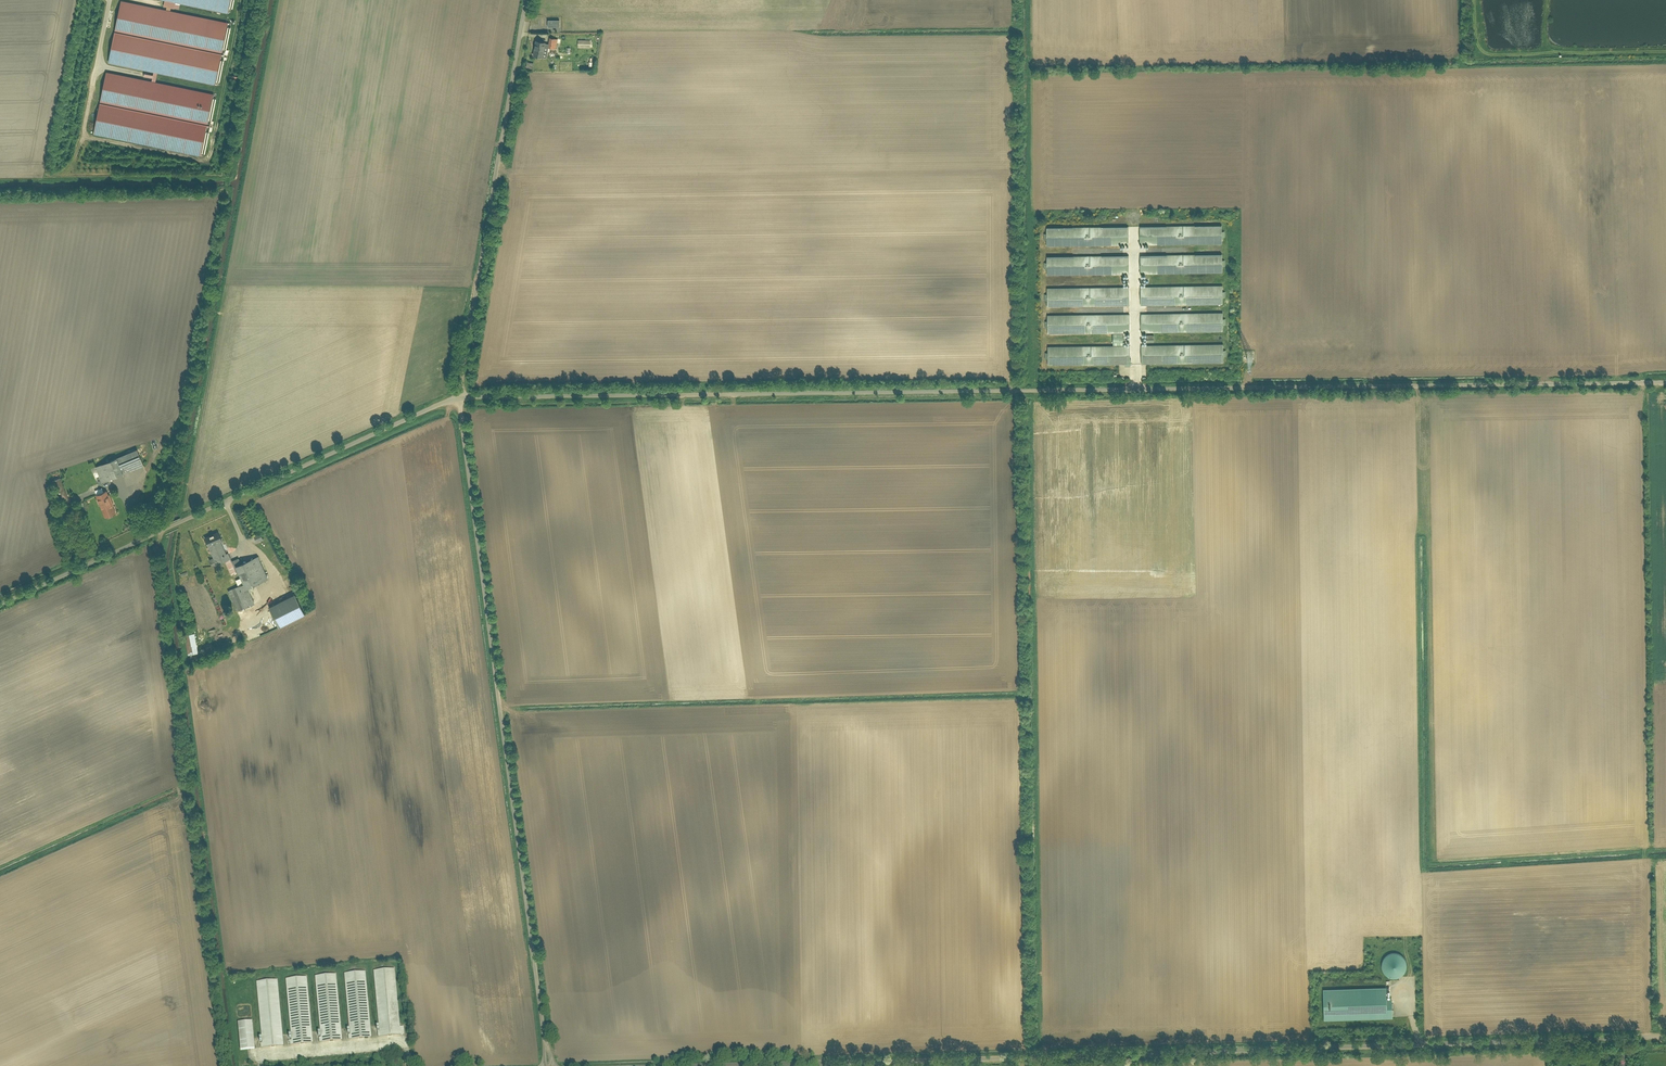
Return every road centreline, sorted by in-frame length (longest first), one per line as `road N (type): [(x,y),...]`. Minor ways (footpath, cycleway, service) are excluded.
road 1 (unclassified): [(459,399),(1665,384)]
road 2 (tertiary): [(740,1065),(1665,1036)]
road 3 (unclassified): [(459,399),(547,1065)]
road 4 (unclassified): [(526,0),(459,399)]
road 5 (unclassified): [(164,531),(459,399)]
road 6 (residential): [(0,605),(164,531)]

